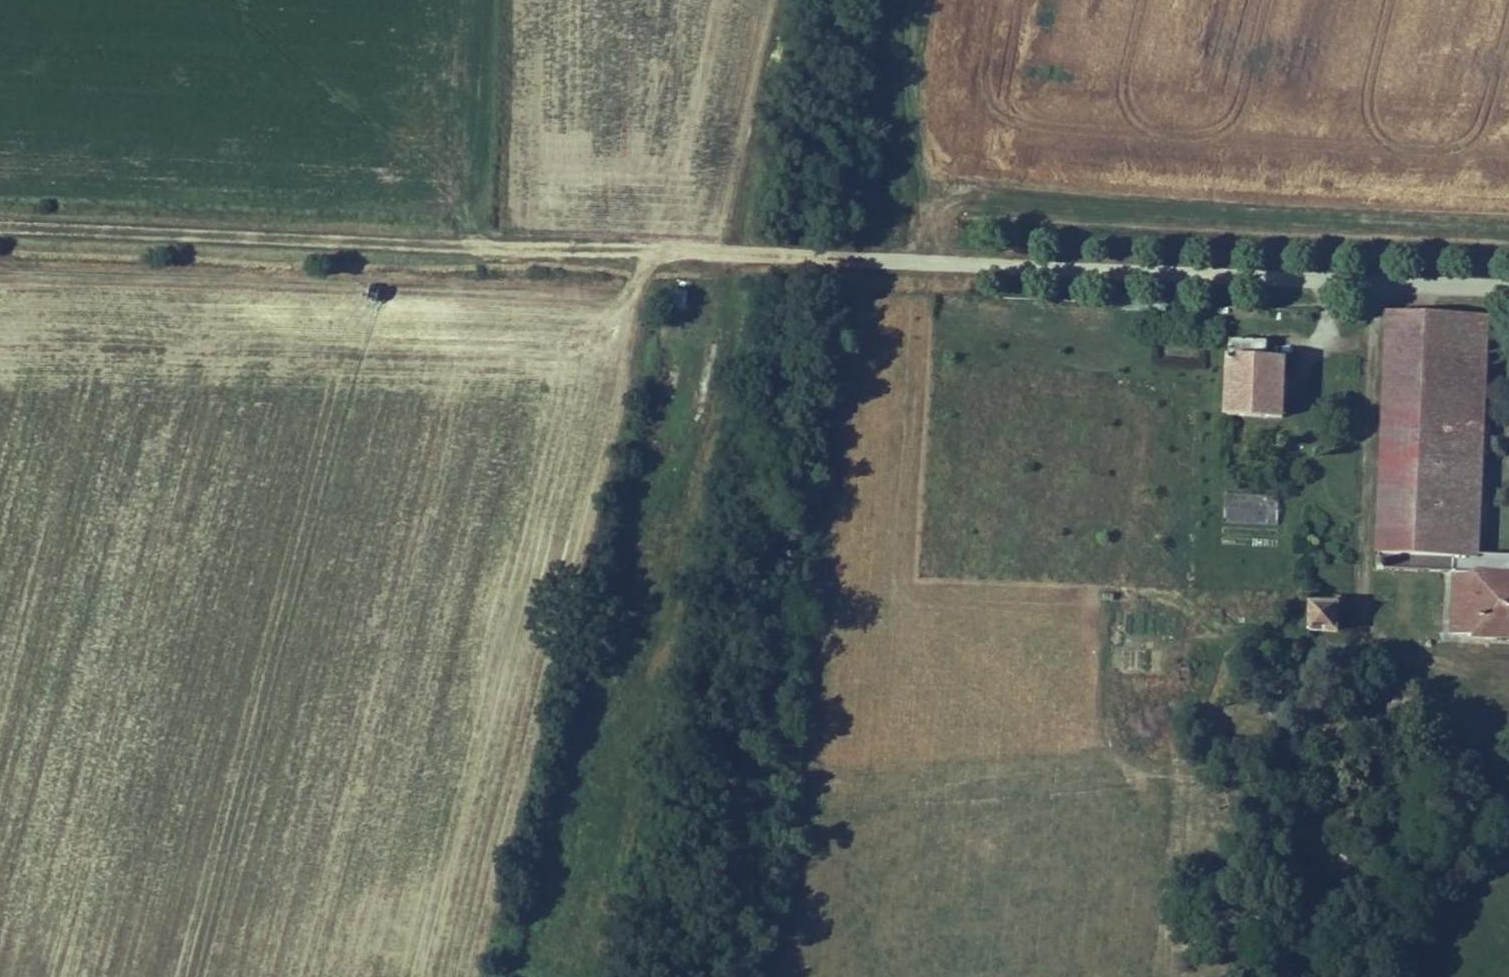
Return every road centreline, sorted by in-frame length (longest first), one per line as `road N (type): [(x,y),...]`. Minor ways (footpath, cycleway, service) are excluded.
road 1 (unclassified): [(1508,294),(0,238)]

